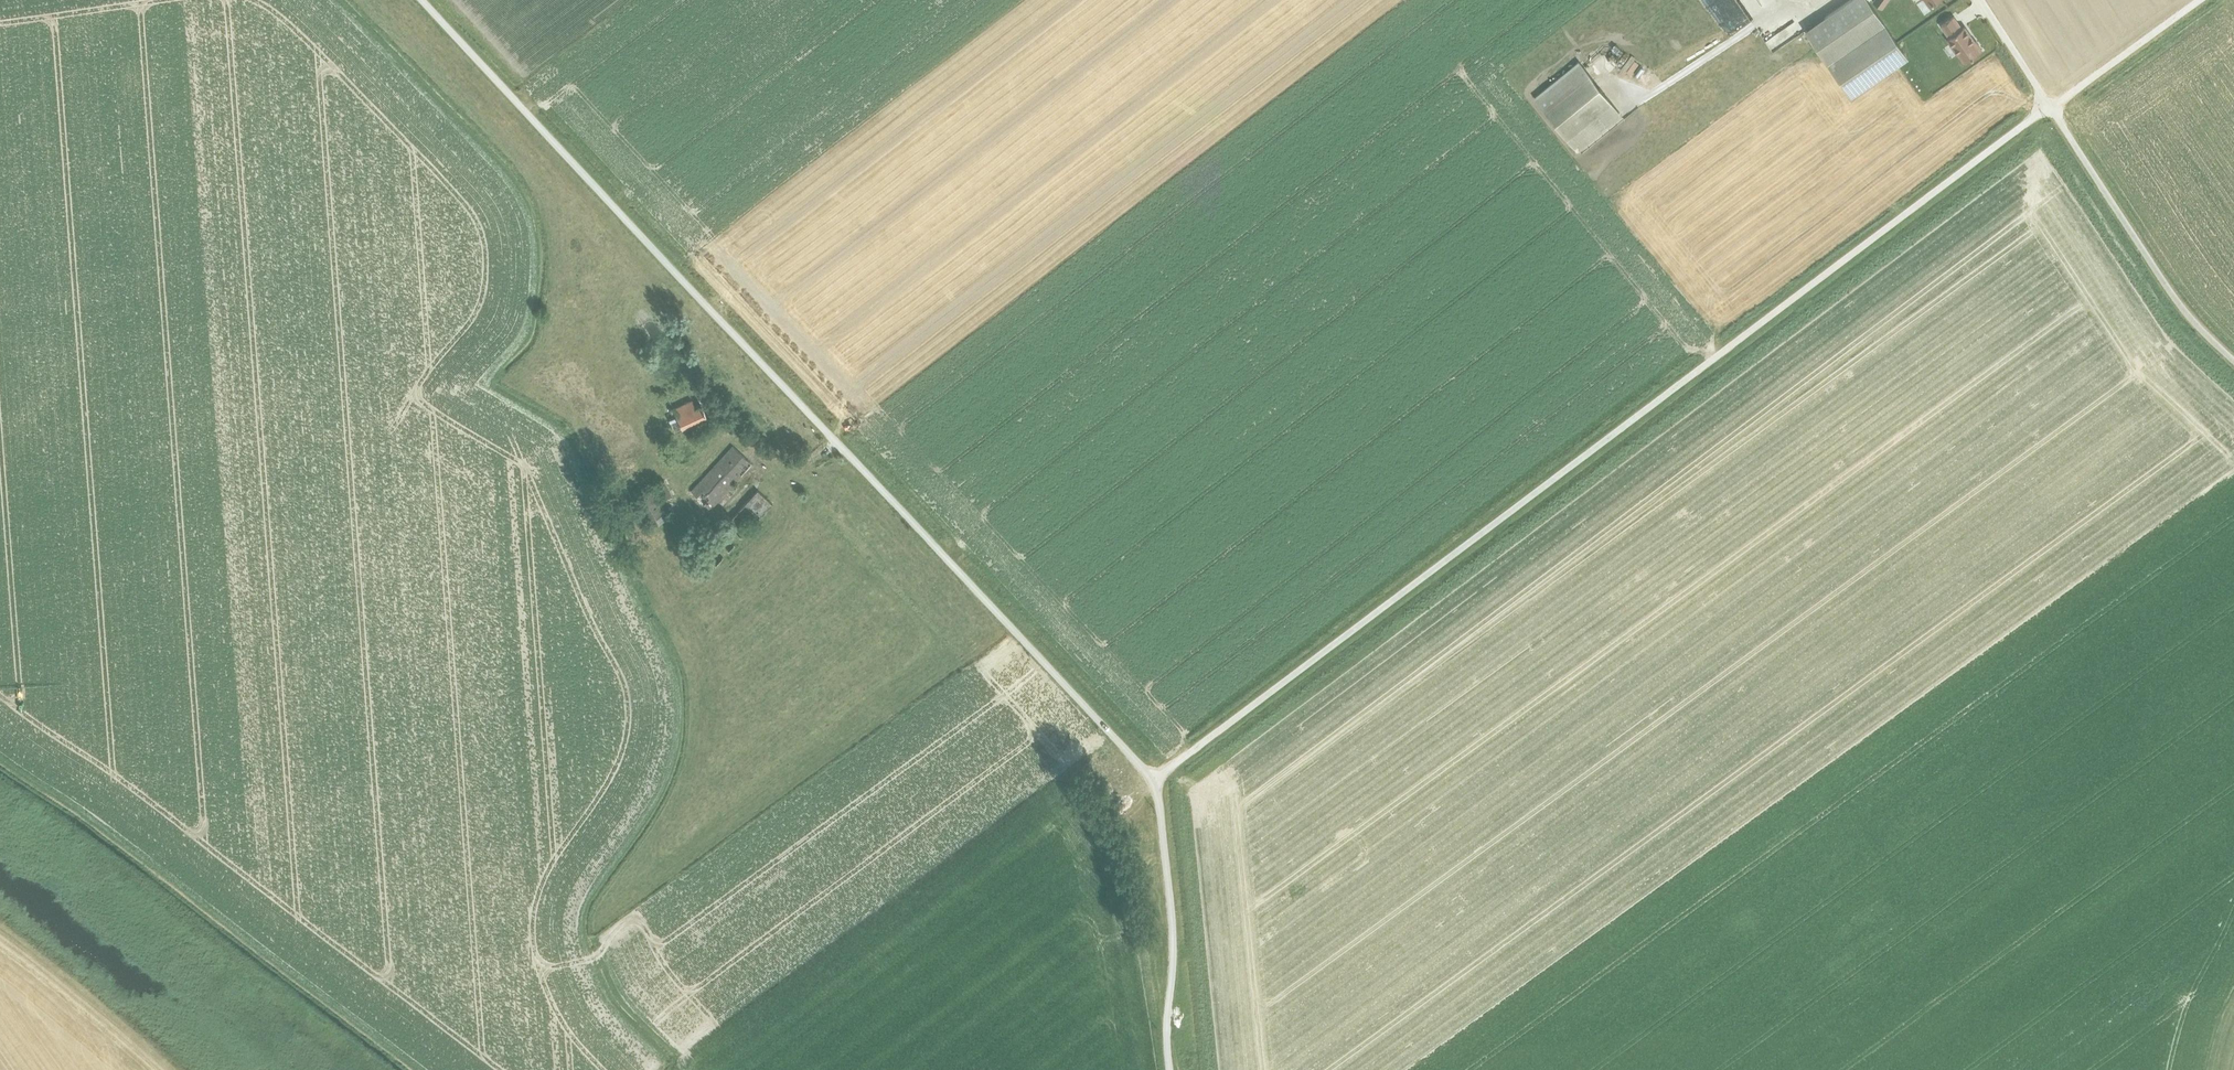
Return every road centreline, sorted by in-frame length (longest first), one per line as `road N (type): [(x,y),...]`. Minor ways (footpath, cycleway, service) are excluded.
road 1 (unclassified): [(2052,109),(1155,780)]
road 2 (unclassified): [(1155,780),(422,0)]
road 3 (unclassified): [(2233,361),(2170,290),(2052,109)]
road 4 (unclassified): [(1170,1069),(1172,931),(1155,780)]
road 5 (track): [(2052,109),(2201,0)]
road 6 (unclassified): [(2052,109),(1982,0)]

